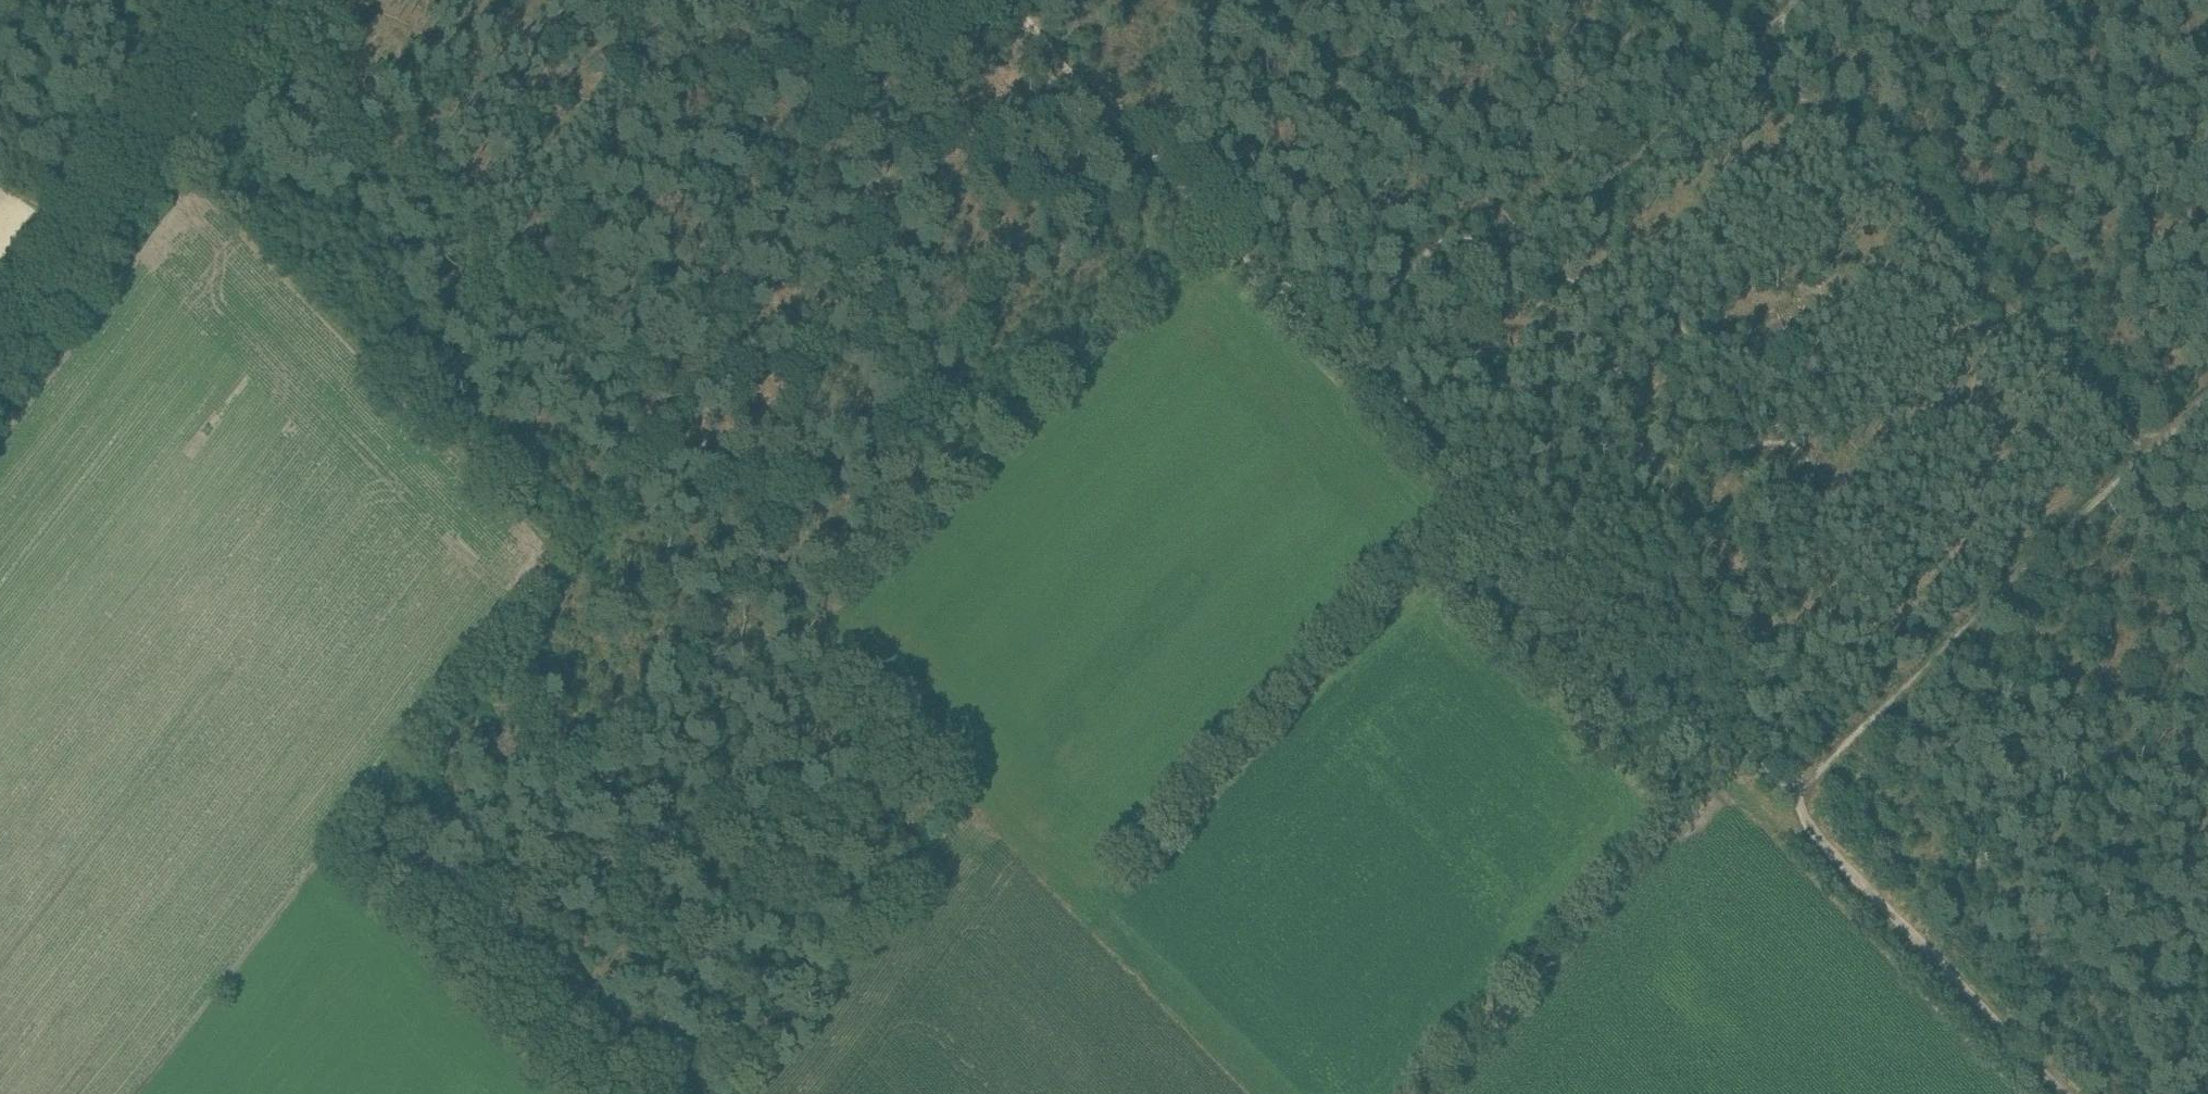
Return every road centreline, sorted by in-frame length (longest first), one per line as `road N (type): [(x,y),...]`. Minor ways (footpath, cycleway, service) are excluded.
road 1 (track): [(2061,1093),(1785,794)]
road 2 (unclassified): [(0,374),(197,101)]

